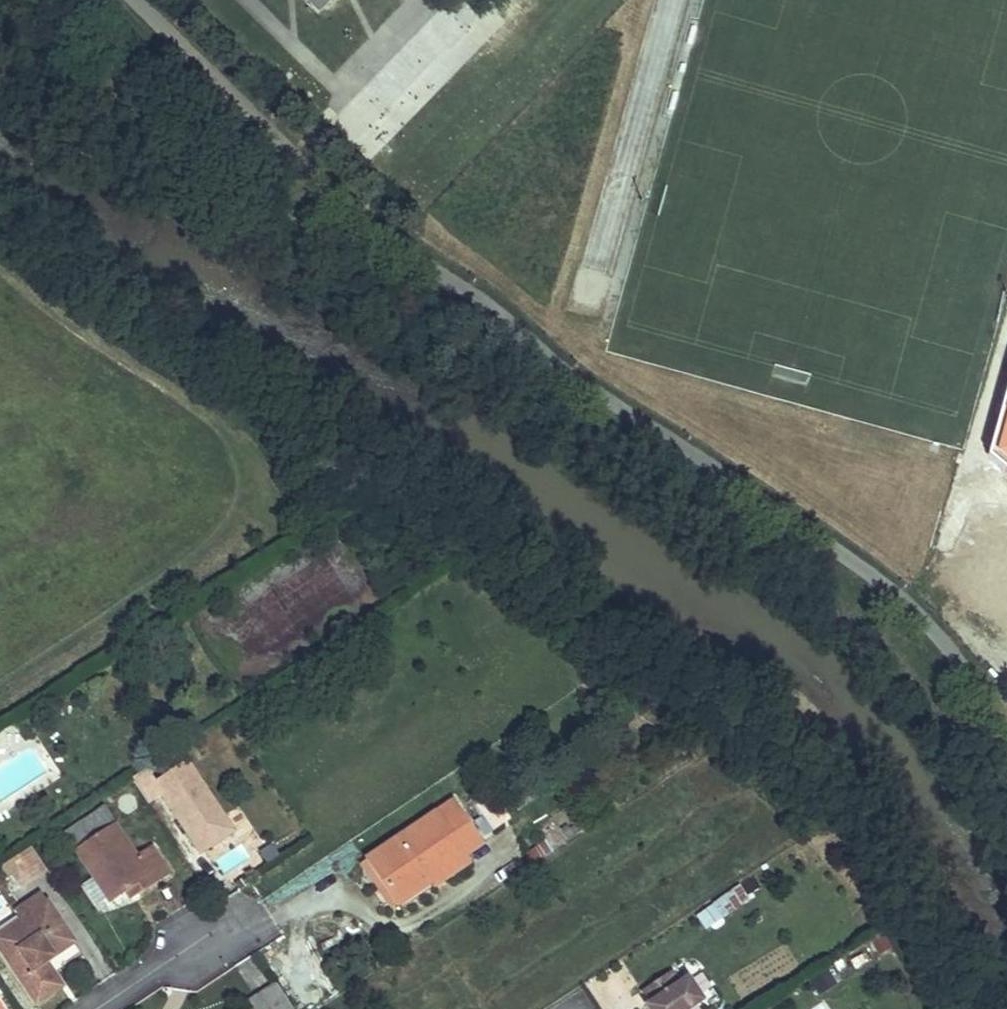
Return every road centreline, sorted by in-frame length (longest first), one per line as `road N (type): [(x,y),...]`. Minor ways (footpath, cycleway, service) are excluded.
road 1 (residential): [(98,1008),(204,939)]

